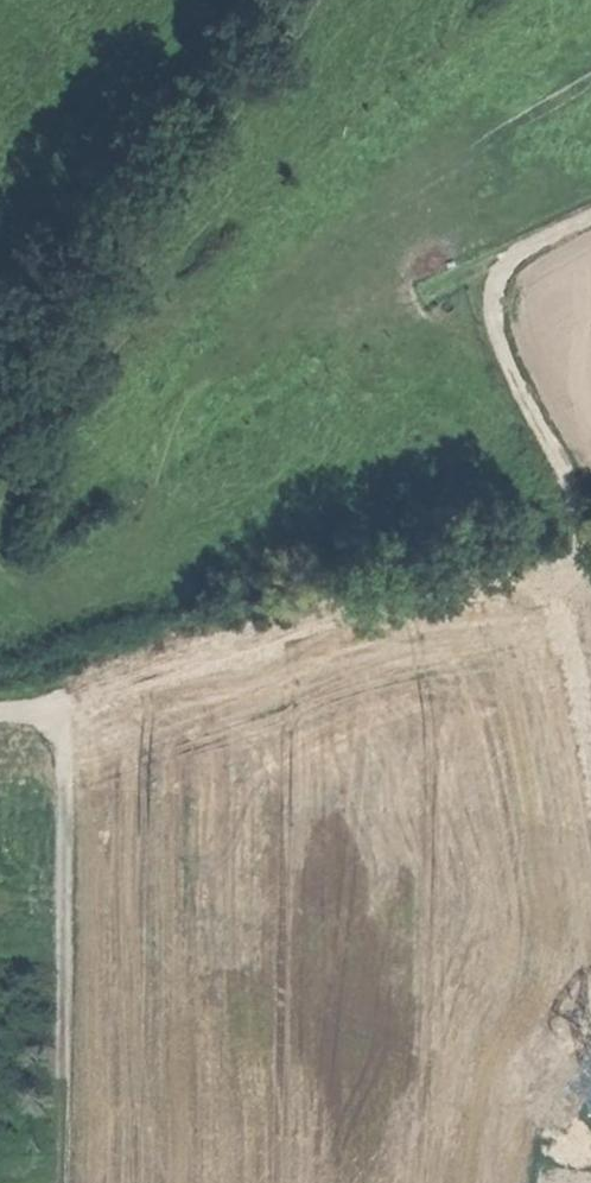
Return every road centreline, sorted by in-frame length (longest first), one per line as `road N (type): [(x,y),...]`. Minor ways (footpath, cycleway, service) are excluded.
road 1 (track): [(584,581),(491,581),(343,612),(60,712)]
road 2 (track): [(590,218),(510,259),(491,284),(498,350),(574,501),(584,581)]
road 3 (track): [(0,714),(60,712),(66,952)]

